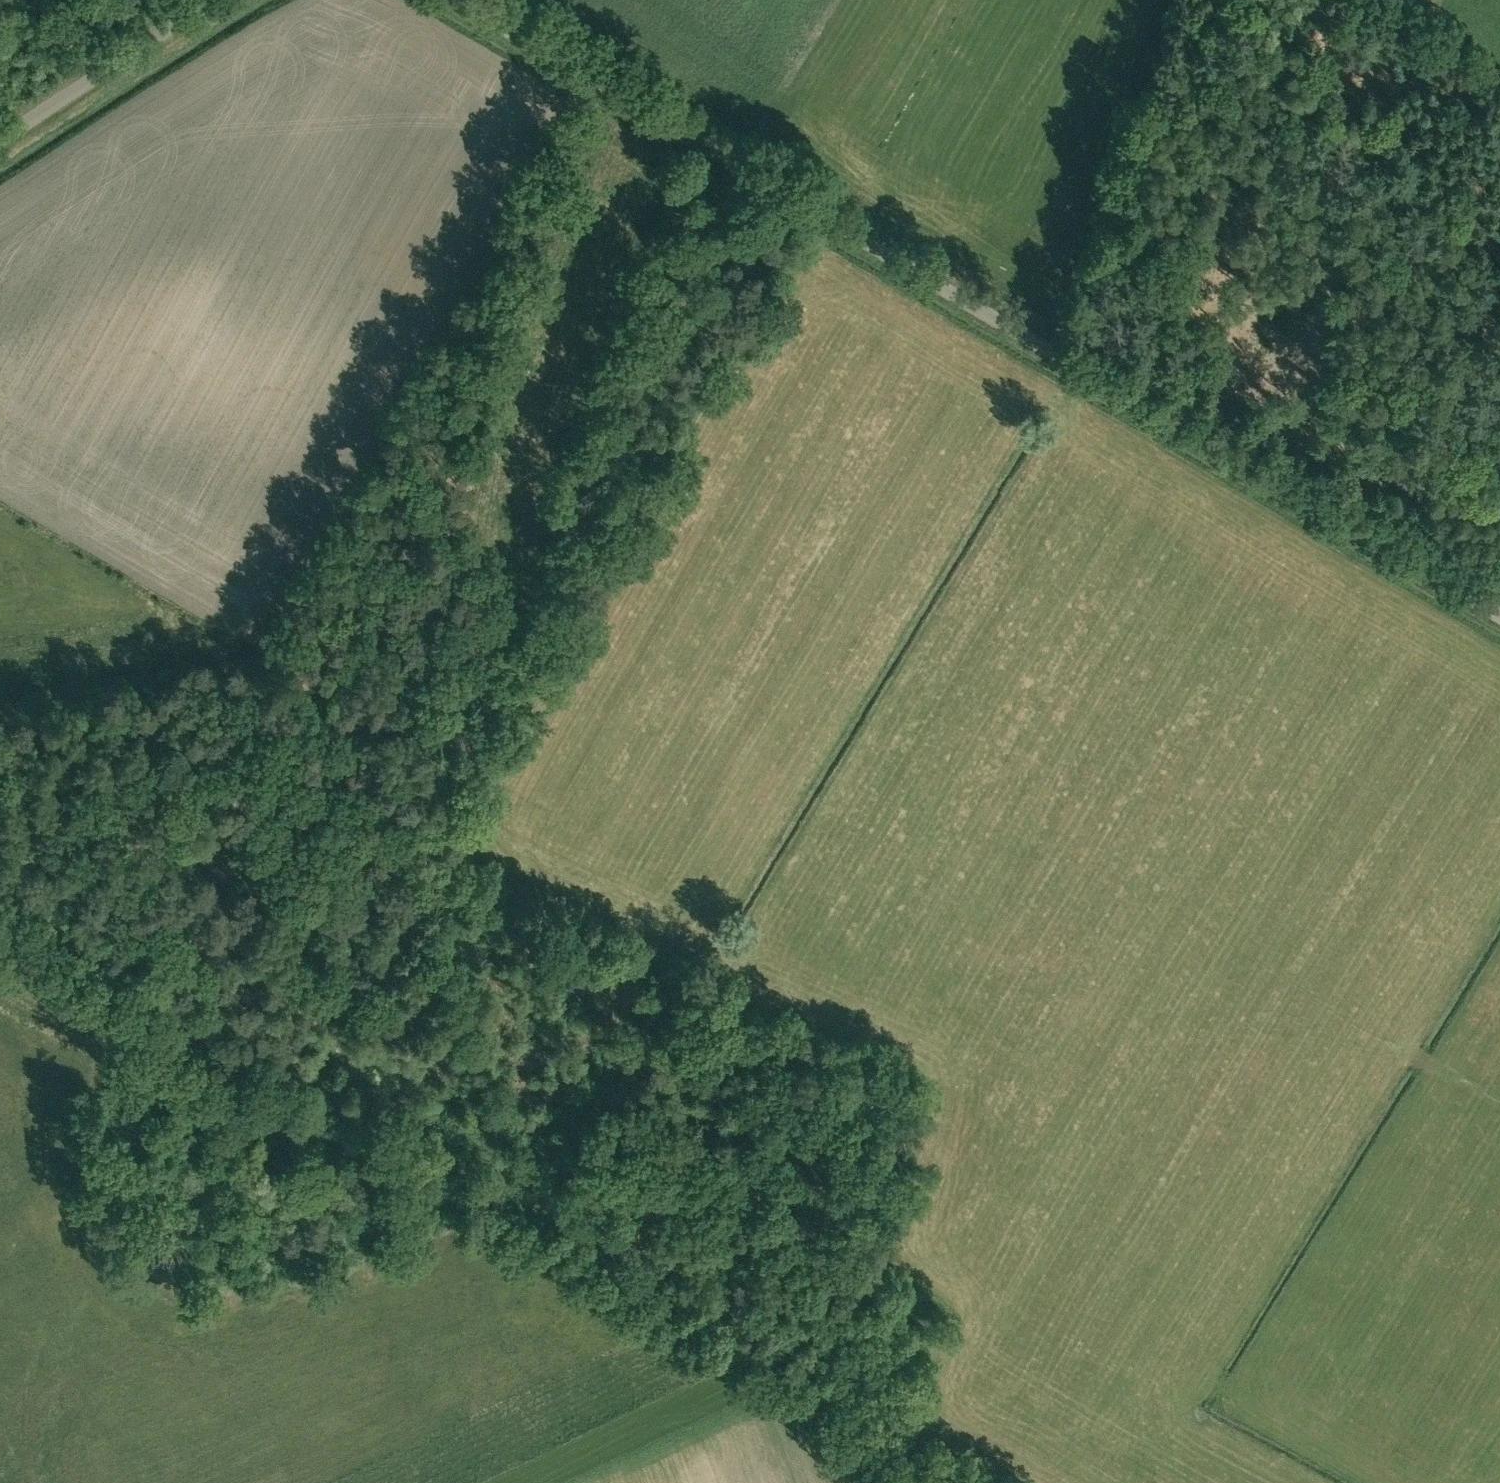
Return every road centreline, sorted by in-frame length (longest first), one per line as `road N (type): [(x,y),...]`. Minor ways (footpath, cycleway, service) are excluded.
road 1 (unclassified): [(1499,620),(463,0)]
road 2 (unclassified): [(0,140),(209,0)]

